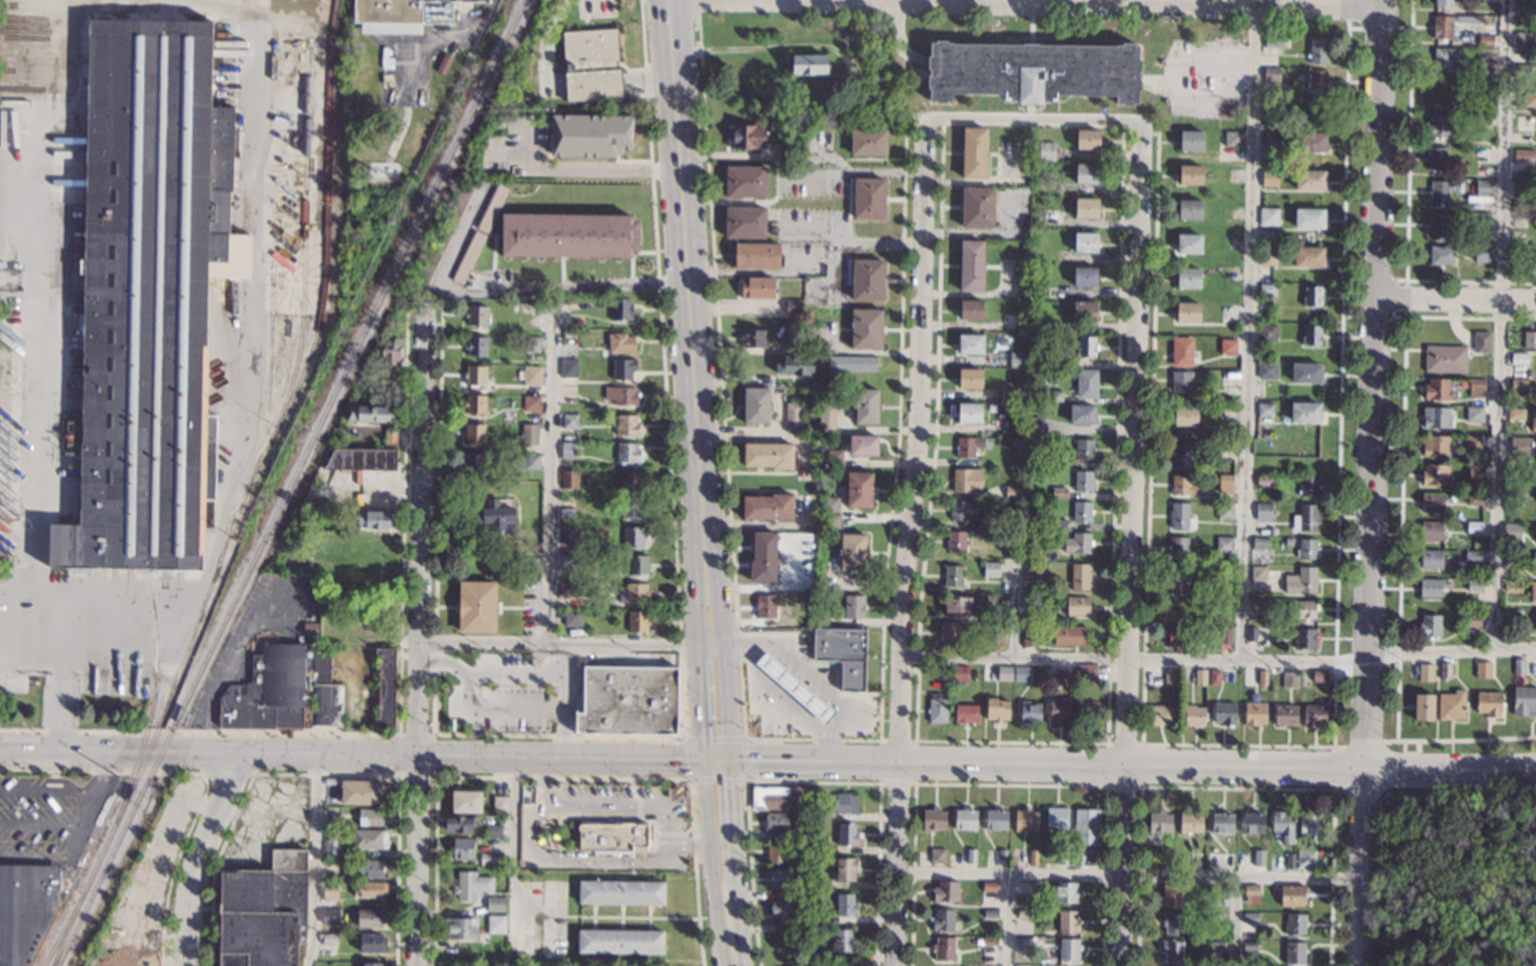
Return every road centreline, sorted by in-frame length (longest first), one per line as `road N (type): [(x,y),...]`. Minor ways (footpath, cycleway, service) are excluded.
road 1 (residential): [(1120,965),(1140,133)]
road 2 (residential): [(894,965),(922,135)]
road 3 (secondary): [(734,765),(683,0)]
road 4 (secondary): [(657,0),(710,764)]
road 5 (residential): [(1370,659),(1382,0)]
road 6 (residential): [(415,965),(423,309)]
road 7 (tertiary): [(734,765),(1364,768)]
road 8 (tertiary): [(236,752),(734,765)]
road 9 (residential): [(1382,7),(887,0)]
road 10 (residential): [(1358,965),(1370,659)]
road 11 (residential): [(922,135),(932,119),(1130,122),(1140,133)]
road 12 (tertiary): [(185,965),(190,880),(236,752)]
road 13 (tertiary): [(0,750),(206,752)]
road 14 (tertiary): [(1364,768),(1535,767)]
road 15 (residential): [(1535,311),(1377,305)]
road 16 (secondary): [(710,764),(727,916)]
road 17 (secondary): [(727,916),(734,765)]

